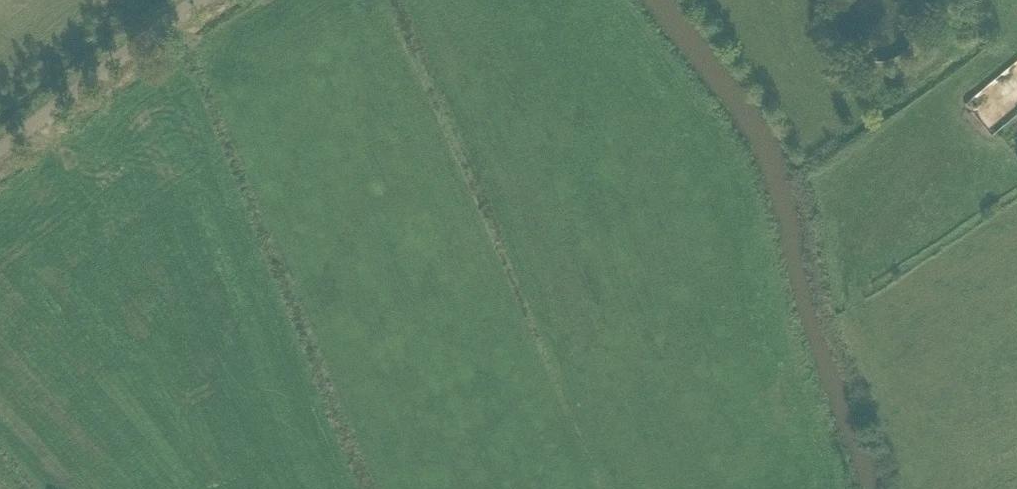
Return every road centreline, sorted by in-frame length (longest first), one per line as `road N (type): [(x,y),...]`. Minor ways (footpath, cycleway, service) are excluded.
road 1 (unclassified): [(0,150),(197,0)]

